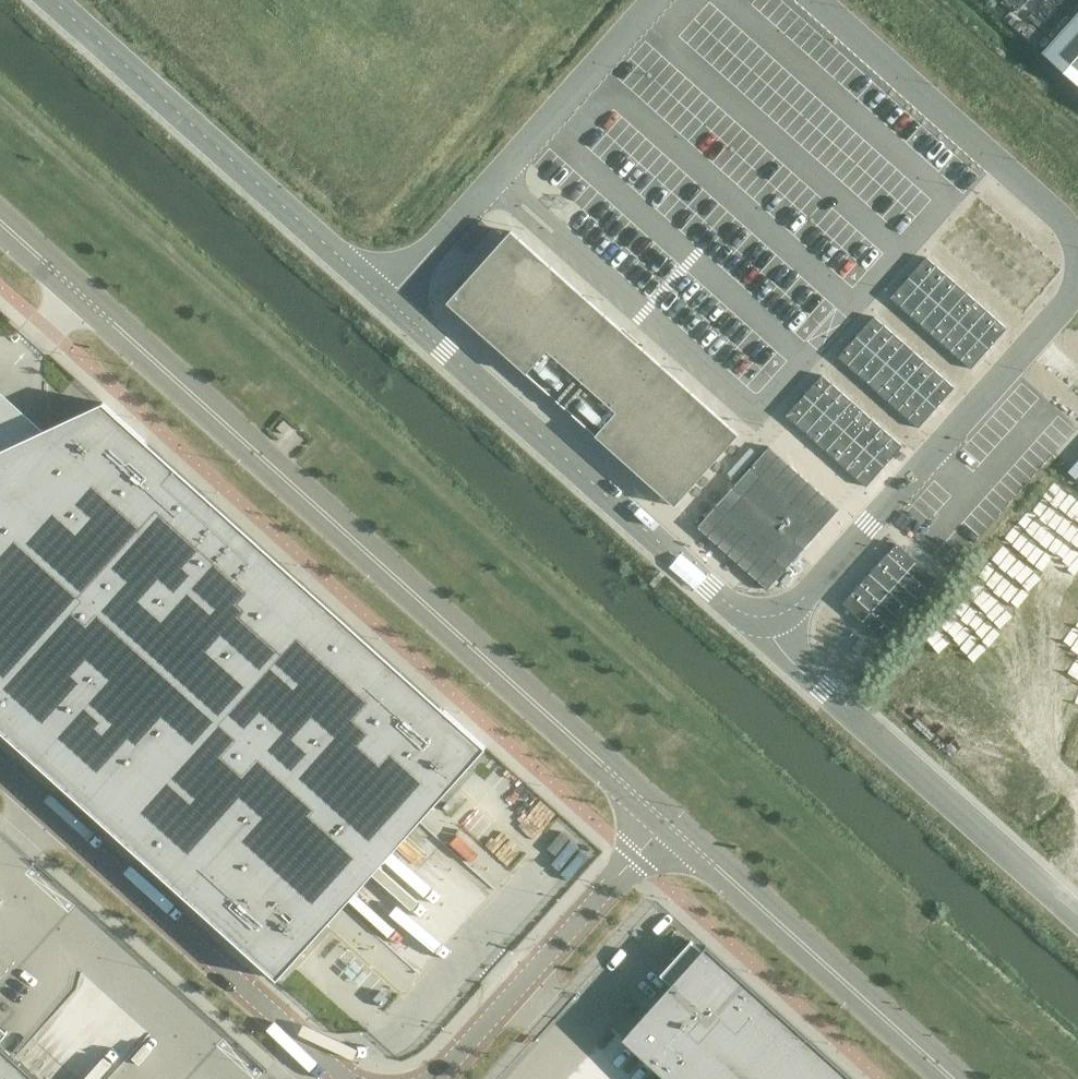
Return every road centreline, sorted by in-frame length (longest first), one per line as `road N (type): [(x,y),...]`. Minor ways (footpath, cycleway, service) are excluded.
road 1 (unclassified): [(667,822),(0,221)]
road 2 (unclassified): [(388,299),(726,601),(768,616)]
road 3 (unclassified): [(347,1078),(0,768)]
road 4 (unclassified): [(768,616),(805,596),(1061,310),(1077,276)]
road 5 (unclassified): [(53,0),(388,299)]
road 6 (unclassified): [(768,616),(794,664),(1077,917)]
road 7 (unclassified): [(388,299),(655,0)]
road 8 (unclassified): [(953,1078),(667,822)]
road 9 (unclassified): [(1077,259),(1050,208),(817,0)]
road 10 (unclassified): [(667,822),(431,1078)]

